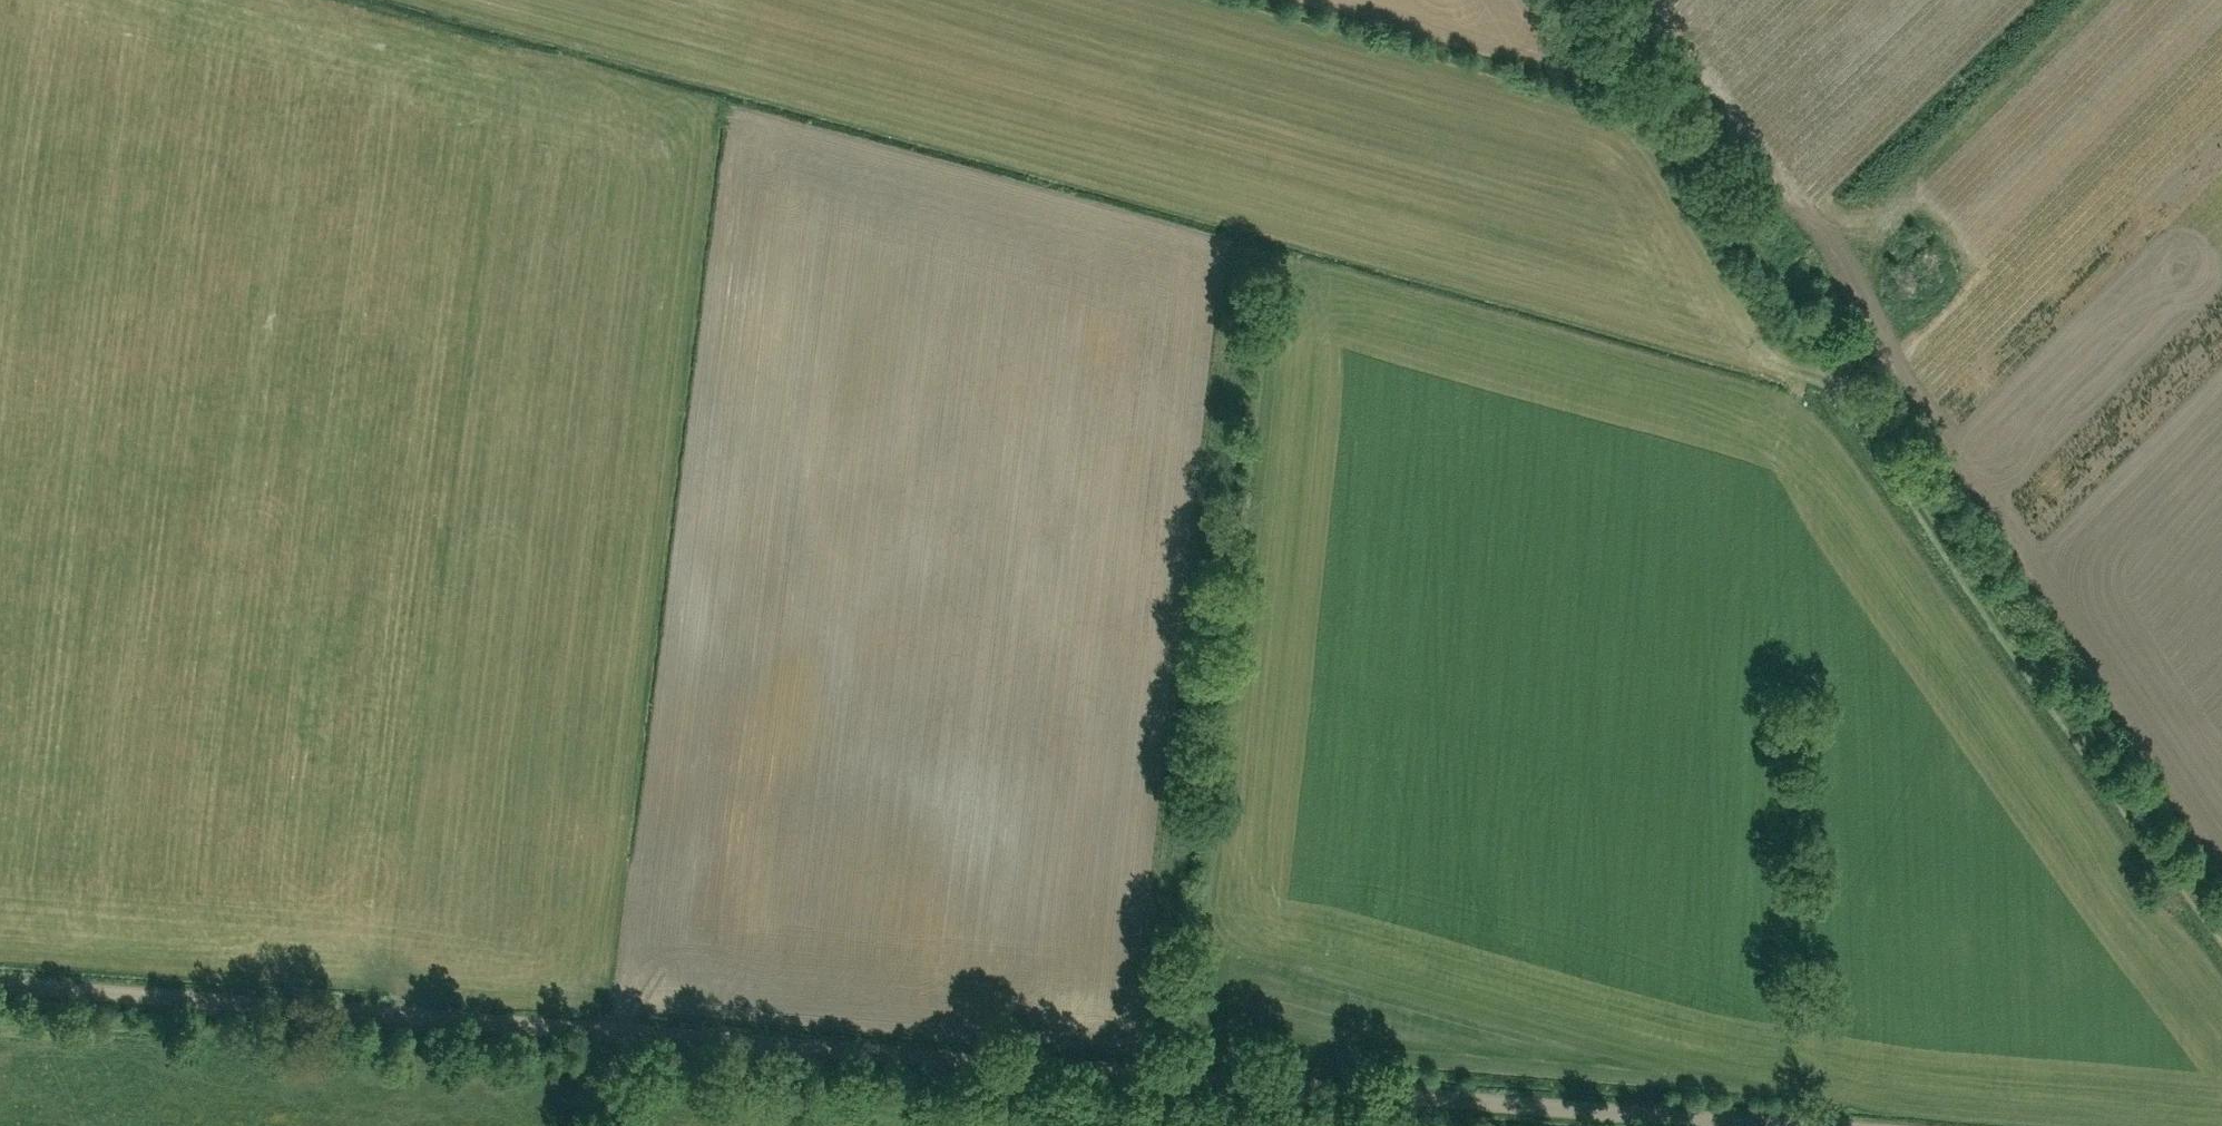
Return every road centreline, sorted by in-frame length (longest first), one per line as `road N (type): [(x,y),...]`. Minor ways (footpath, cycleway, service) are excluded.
road 1 (unclassified): [(1744,1125),(0,986)]

